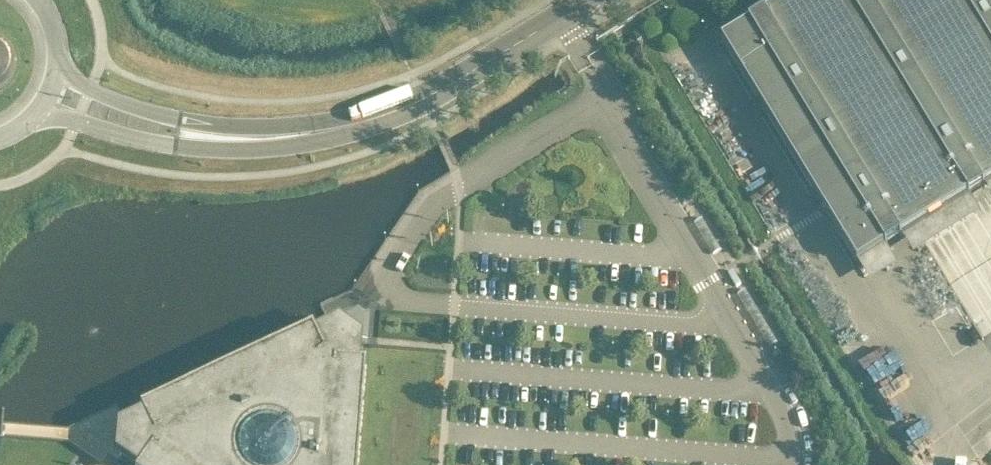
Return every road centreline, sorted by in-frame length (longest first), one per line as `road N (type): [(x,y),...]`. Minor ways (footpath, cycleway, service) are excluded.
road 1 (unclassified): [(248,137),(309,135),(423,100),(598,0)]
road 2 (unclassified): [(33,111),(178,147),(248,137)]
road 3 (unclassified): [(248,137),(91,91),(53,65)]

